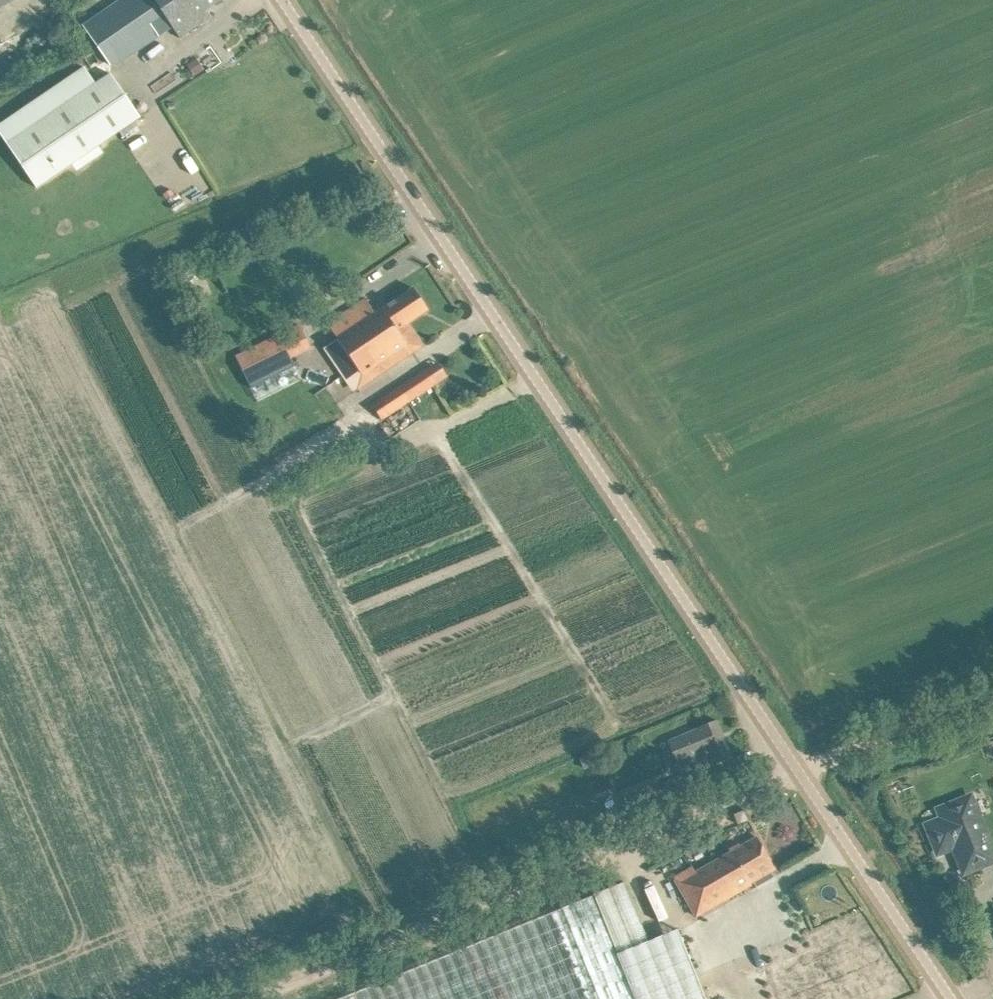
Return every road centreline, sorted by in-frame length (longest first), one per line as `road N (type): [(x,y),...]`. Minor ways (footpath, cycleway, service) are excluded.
road 1 (tertiary): [(951,998),(281,0)]
road 2 (track): [(800,774),(256,998)]
road 3 (track): [(800,774),(992,696)]

